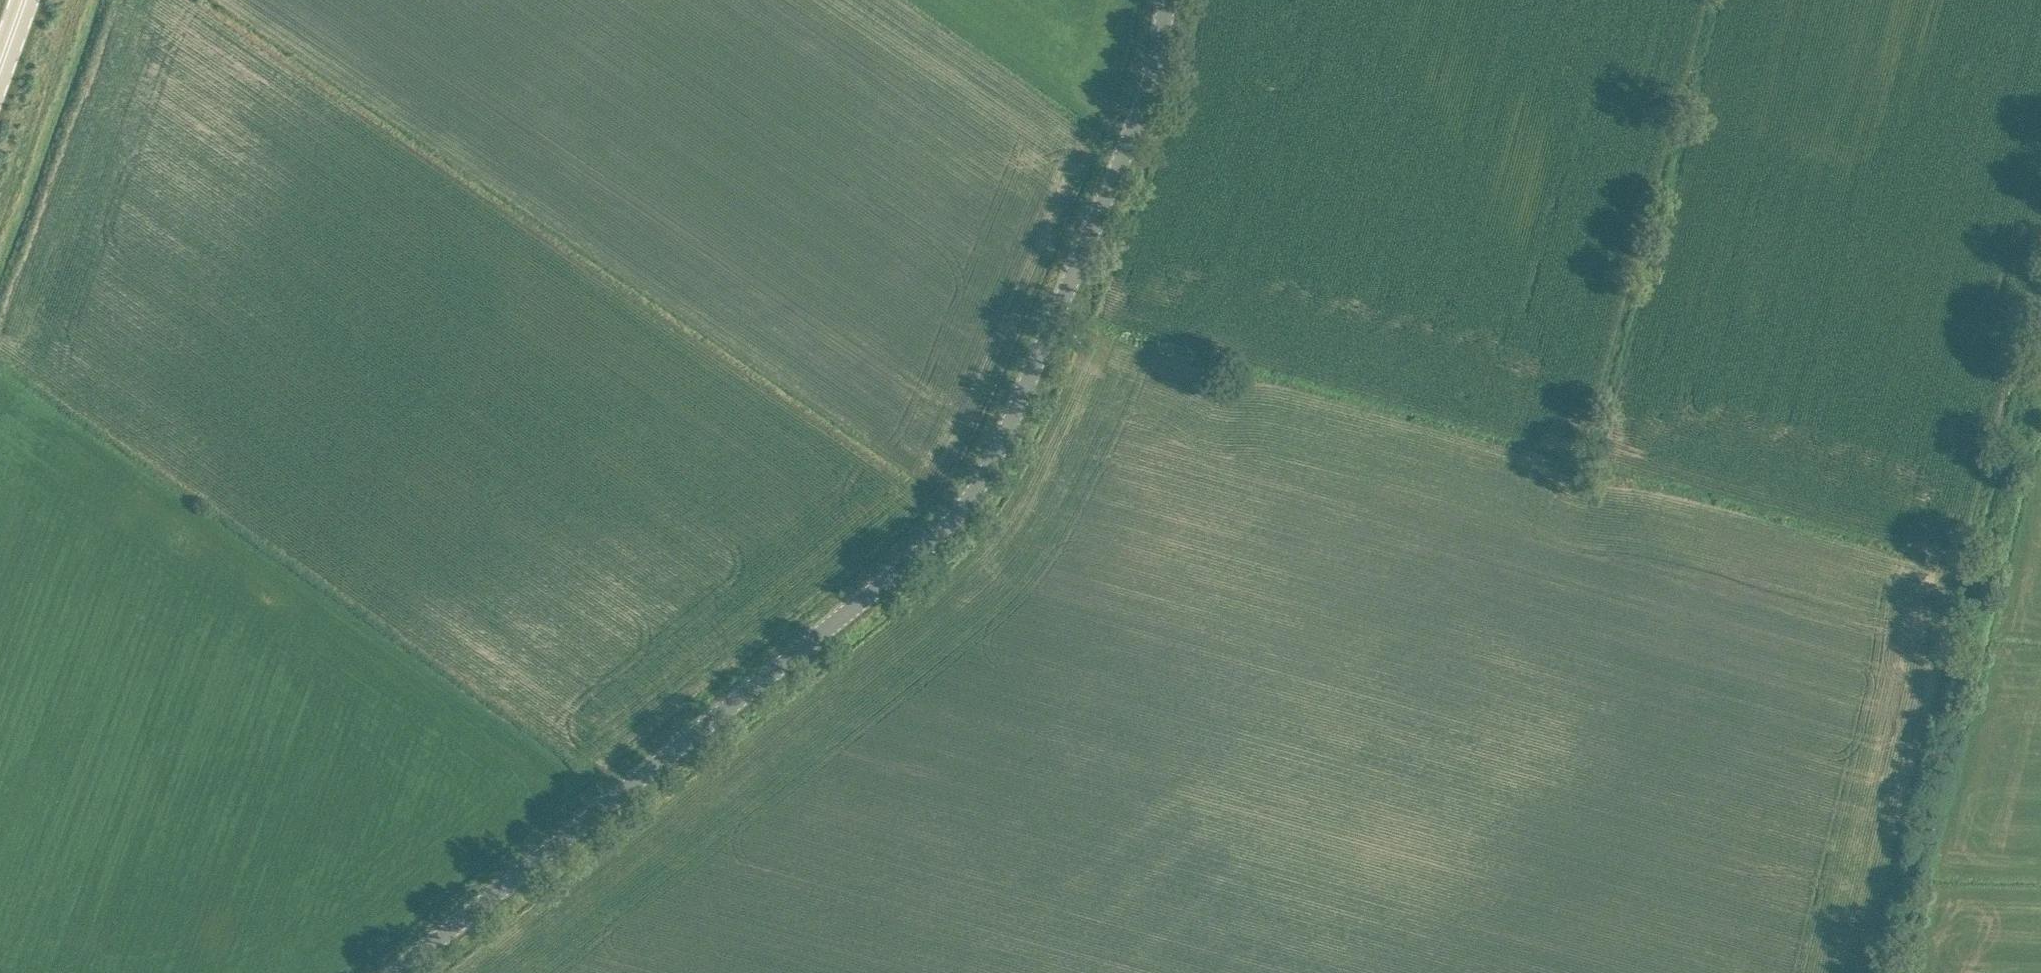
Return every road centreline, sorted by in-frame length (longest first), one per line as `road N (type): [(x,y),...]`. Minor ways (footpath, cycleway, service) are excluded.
road 1 (unclassified): [(395,972),(954,518),(997,452),(1141,112),(1167,0)]
road 2 (track): [(2040,362),(1887,972)]

